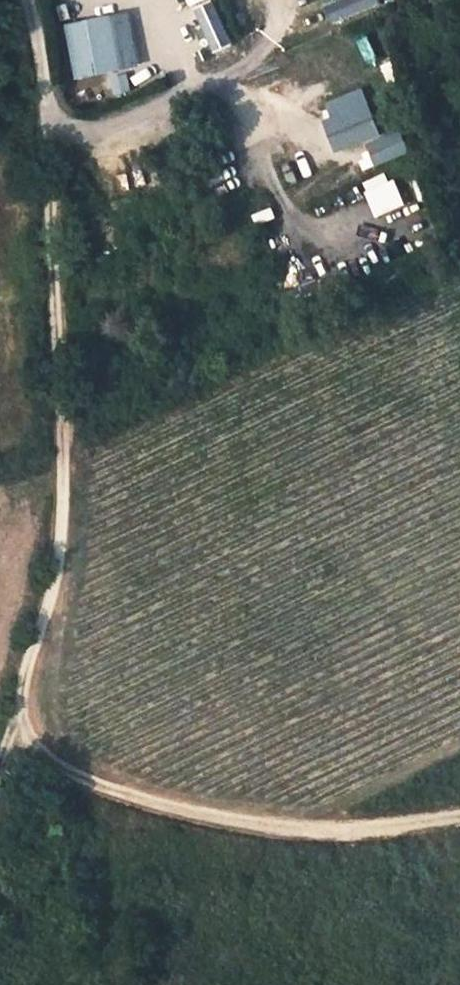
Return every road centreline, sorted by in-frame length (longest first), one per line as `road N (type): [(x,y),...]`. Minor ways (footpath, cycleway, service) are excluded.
road 1 (track): [(29,0),(48,89),(65,432),(63,565),(22,718)]
road 2 (track): [(22,718),(43,754),(107,787),(198,810),(327,830),(459,815)]

